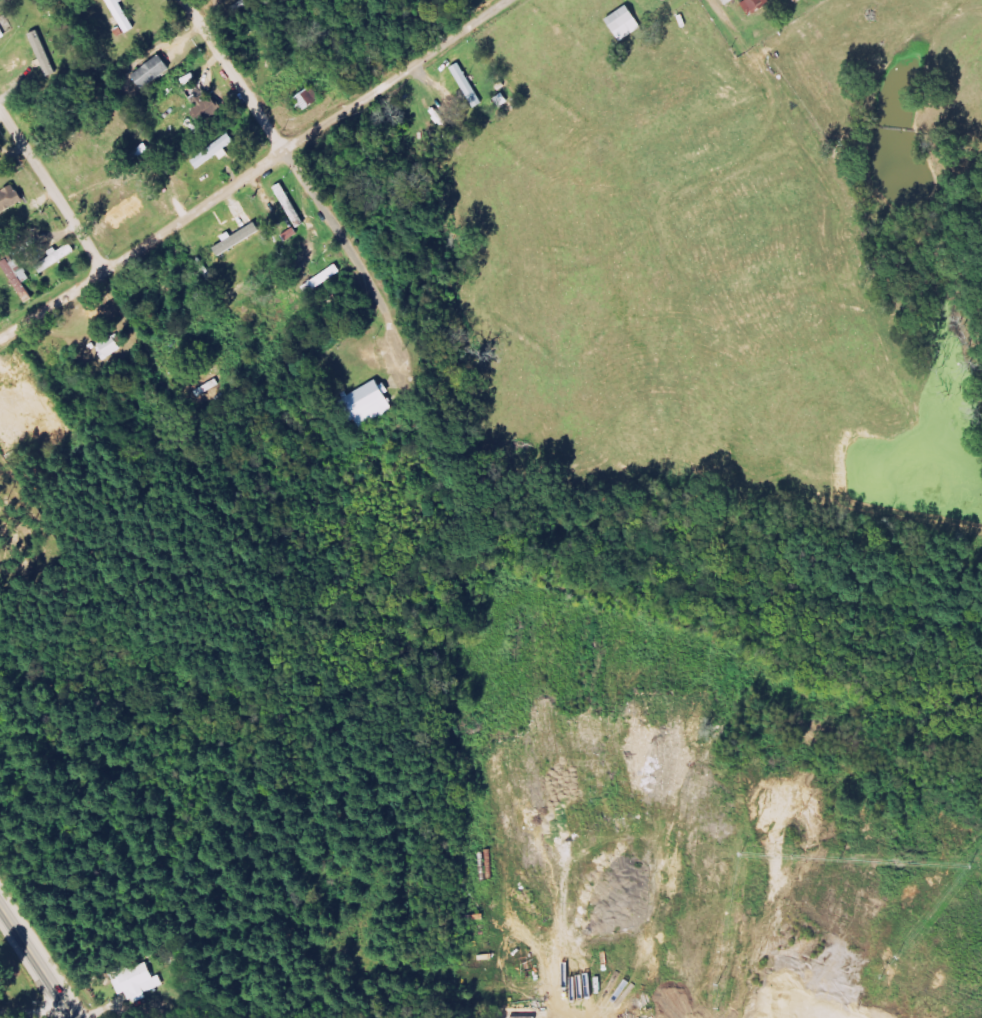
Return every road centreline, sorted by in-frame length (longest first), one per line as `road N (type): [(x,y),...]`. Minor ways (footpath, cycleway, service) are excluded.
road 1 (residential): [(507,0),(0,342)]
road 2 (residential): [(348,246),(185,0)]
road 3 (residential): [(108,272),(0,113)]
road 4 (primary): [(74,1017),(0,908)]

